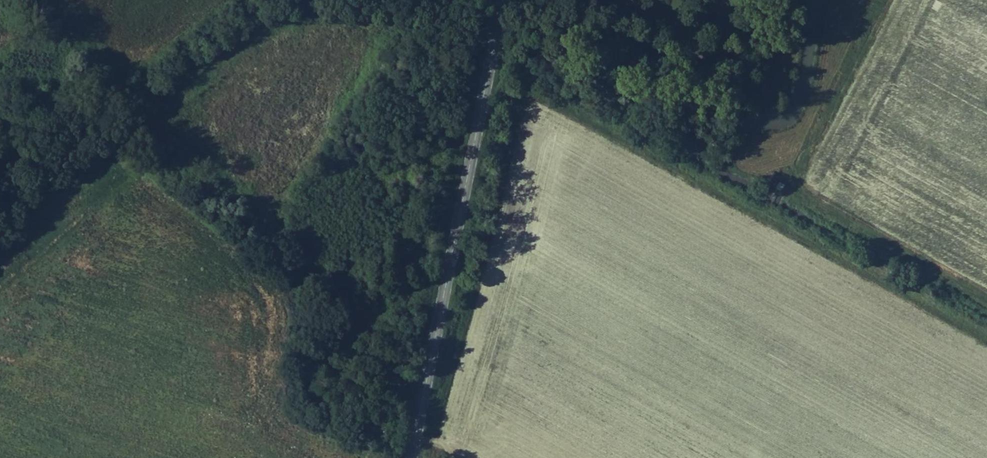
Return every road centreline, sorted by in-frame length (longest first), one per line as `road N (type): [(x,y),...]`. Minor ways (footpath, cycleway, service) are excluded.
road 1 (tertiary): [(500,0),(410,457)]

